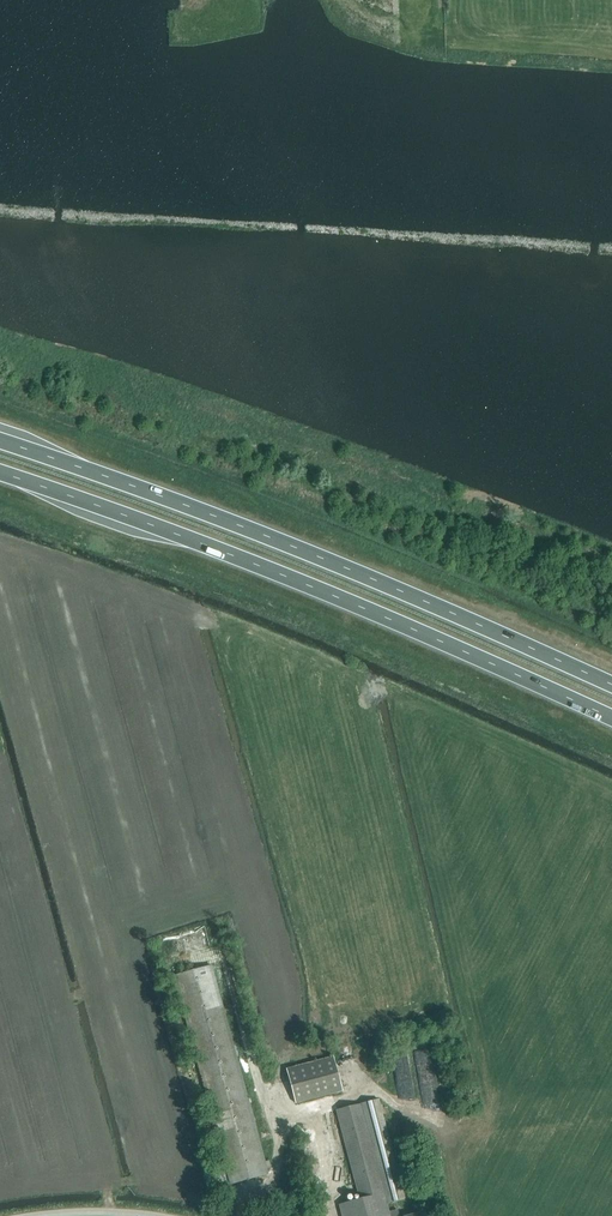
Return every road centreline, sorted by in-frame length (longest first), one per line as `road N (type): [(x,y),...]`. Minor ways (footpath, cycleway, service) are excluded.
road 1 (trunk): [(0,473),(362,607),(611,719)]
road 2 (trunk): [(611,686),(373,580),(0,441)]

